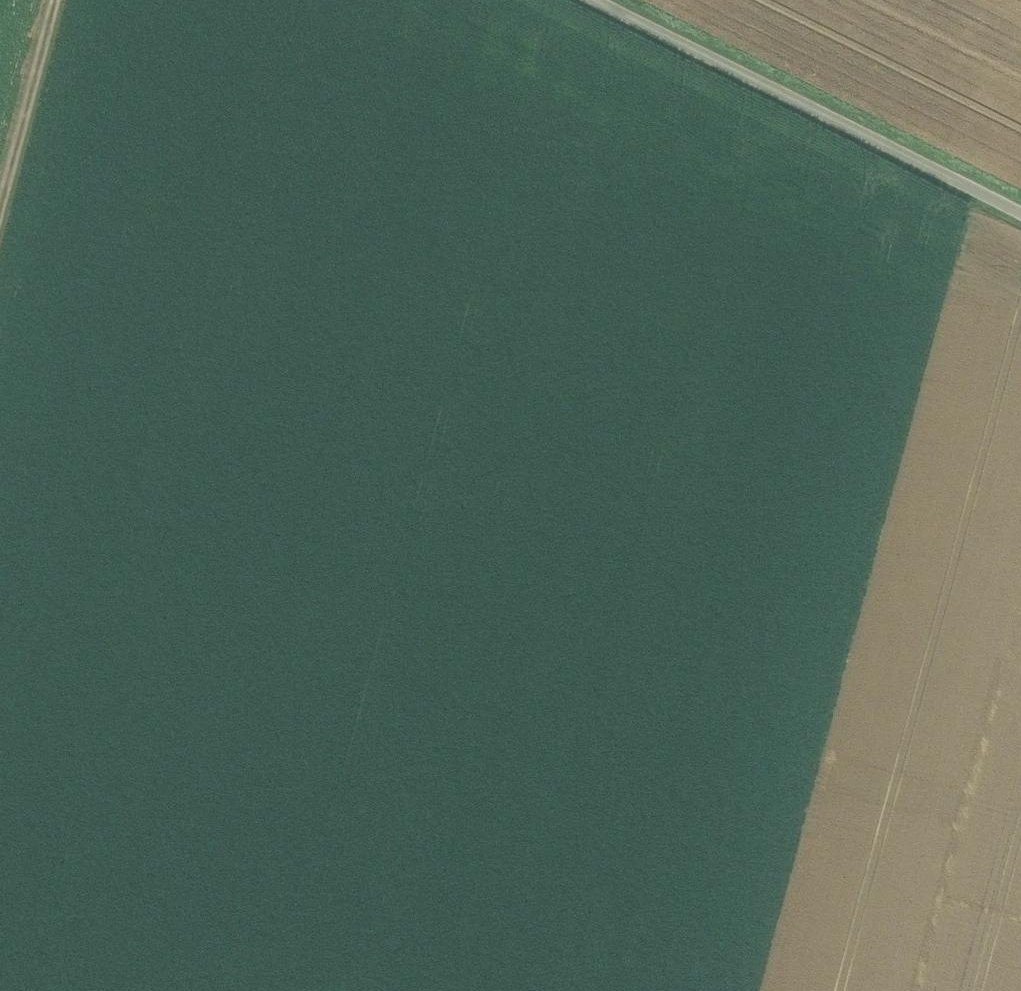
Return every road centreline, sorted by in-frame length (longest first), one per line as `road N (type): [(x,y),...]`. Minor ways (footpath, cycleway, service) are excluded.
road 1 (unclassified): [(1020,218),(590,0)]

